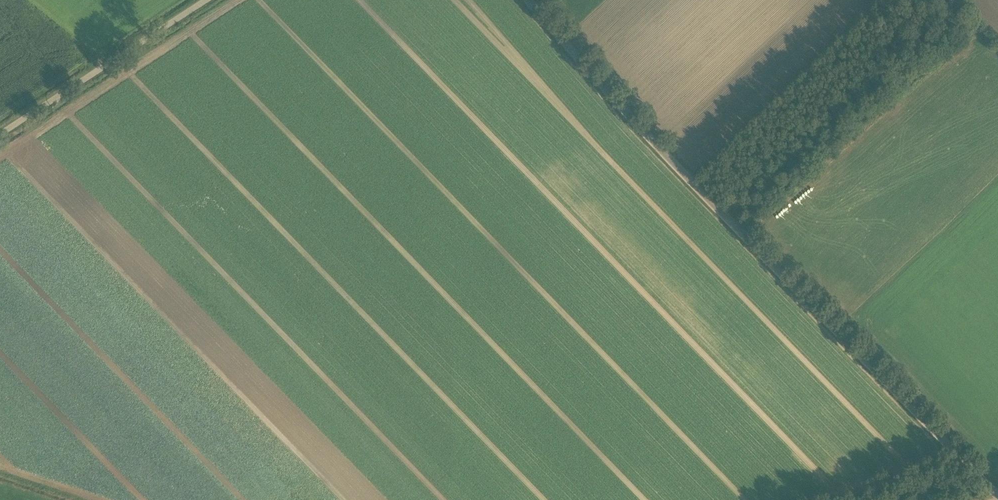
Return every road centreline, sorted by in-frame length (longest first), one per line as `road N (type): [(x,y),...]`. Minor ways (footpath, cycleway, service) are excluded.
road 1 (unclassified): [(997,484),(828,314),(540,0)]
road 2 (unclassified): [(0,135),(205,0)]

